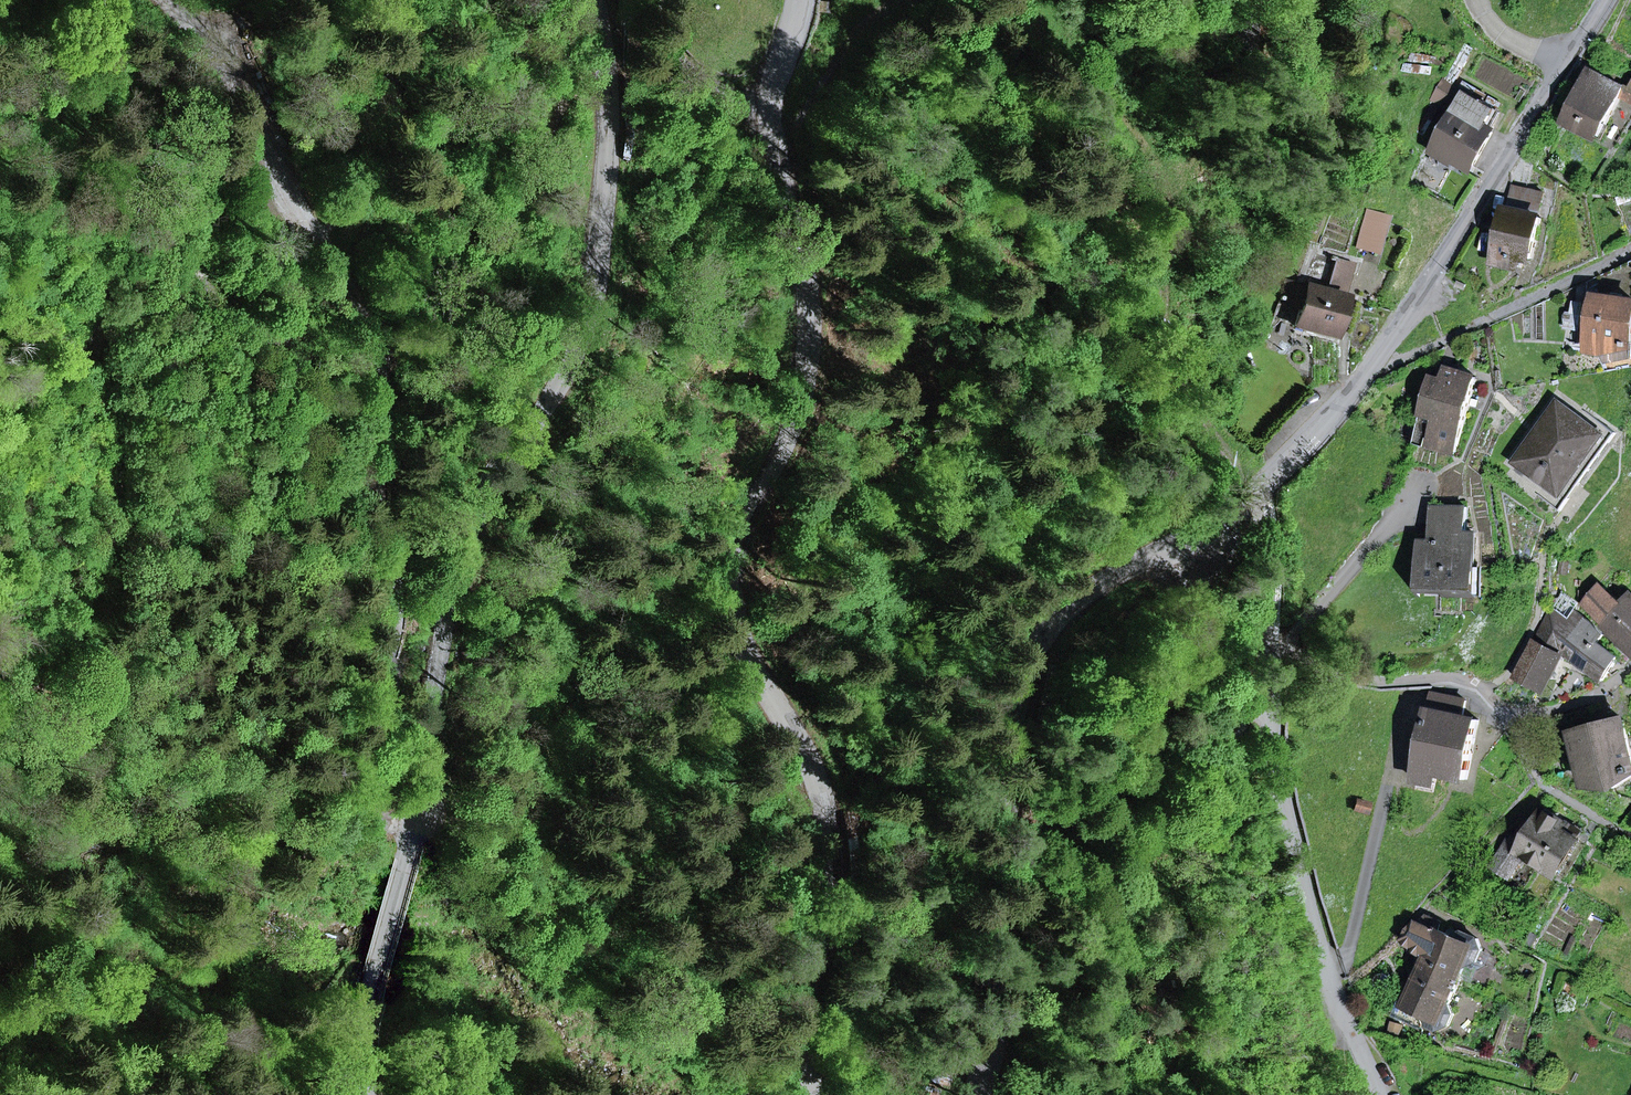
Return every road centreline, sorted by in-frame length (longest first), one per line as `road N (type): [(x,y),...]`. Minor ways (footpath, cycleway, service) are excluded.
road 1 (tertiary): [(813,1094),(799,1041),(830,913),(829,815),(811,767),(748,663),(734,566),(744,520),(802,402),(809,357),(811,311),(774,120),(775,87),(800,0)]
road 2 (tertiary): [(598,0),(610,131),(589,316),(579,354),(498,472),(465,545),(443,639),(428,777),(365,1034),(367,1094)]
road 3 (track): [(415,831),(372,815),(349,780),(352,741),(397,631),(398,591),(379,499),(385,361),(247,93),(164,0)]
road 4 (tertiary): [(1266,477),(1222,516),(1068,603),(1042,630),(1019,721),(995,1052),(983,1094)]
road 5 (tertiary): [(1605,0),(1370,370),(1266,477)]
road 6 (residential): [(1382,1094),(1345,1030),(1307,898),(1274,755),(1272,646)]
road 7 (track): [(1266,477),(1233,455),(1210,424),(1172,361),(1164,326),(1166,216),(1195,161),(1202,80)]
road 8 (residential): [(1507,717),(1467,682),(1339,675),(1272,646)]
road 9 (residential): [(1630,834),(1546,789),(1507,717)]
road 10 (residential): [(1272,646),(1266,477)]
road 11 (residential): [(1630,668),(1587,701),(1507,717)]

